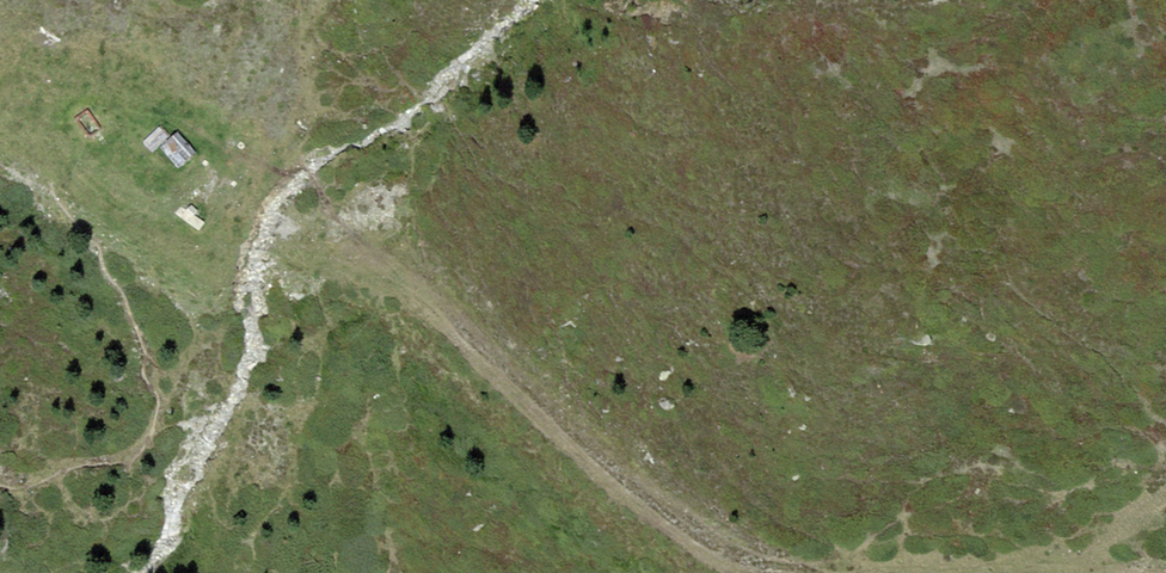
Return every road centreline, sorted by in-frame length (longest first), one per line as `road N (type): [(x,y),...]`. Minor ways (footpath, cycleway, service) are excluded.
road 1 (track): [(54,180),(171,252),(311,260),(410,299),(679,524),(783,572)]

